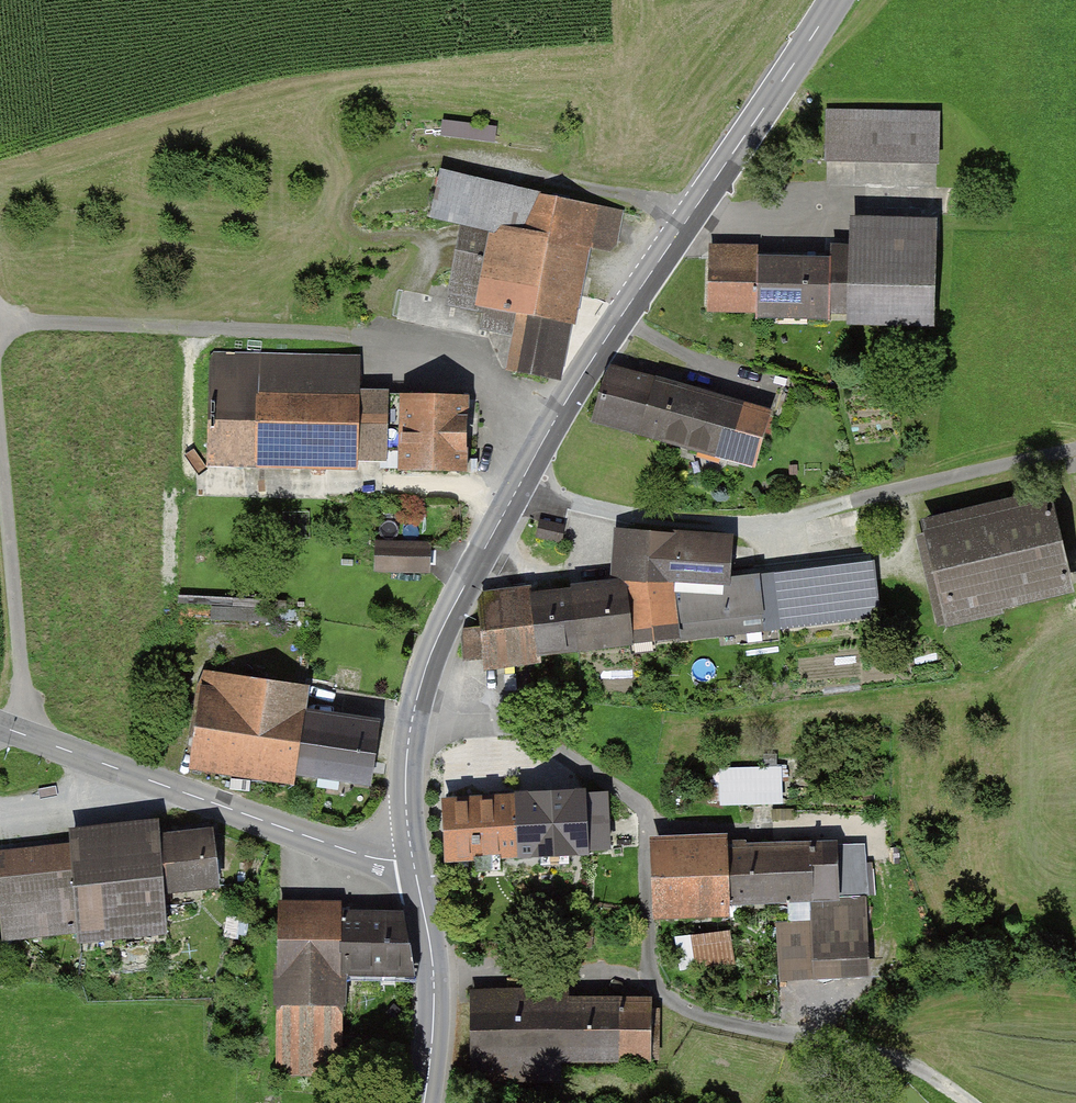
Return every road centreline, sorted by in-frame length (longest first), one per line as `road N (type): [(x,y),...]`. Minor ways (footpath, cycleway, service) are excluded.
road 1 (tertiary): [(413,859),(407,755),(432,648),(593,357),(838,0)]
road 2 (track): [(0,320),(362,326),(452,352),(481,370),(543,441)]
road 3 (track): [(1075,450),(751,527),(601,517),(517,490)]
road 4 (tertiary): [(413,859),(367,857),(0,728)]
road 5 (track): [(11,732),(25,699),(0,374)]
road 6 (tertiary): [(424,1102),(434,975),(413,859)]
road 7 (track): [(967,1102),(896,1060),(812,1042)]
road 8 (track): [(154,783),(0,810)]

